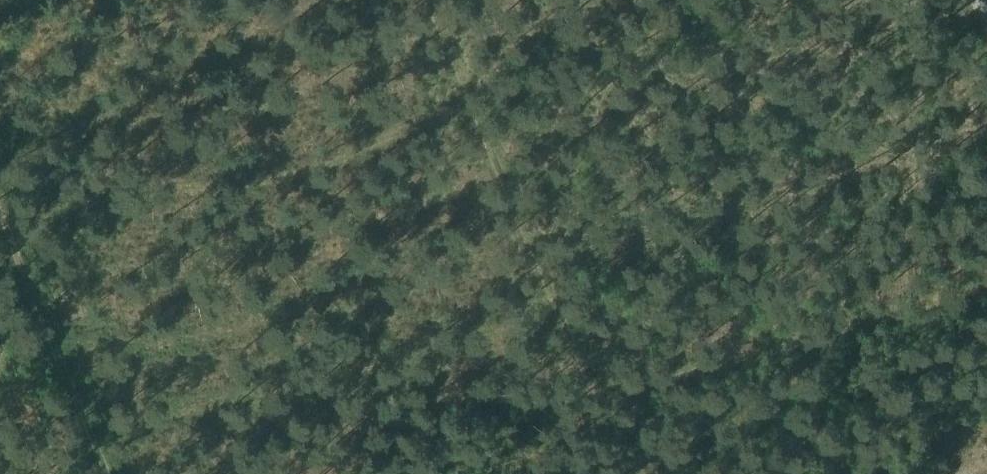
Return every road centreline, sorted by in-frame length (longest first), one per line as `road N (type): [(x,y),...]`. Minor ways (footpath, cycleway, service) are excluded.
road 1 (track): [(104,473),(0,223)]

